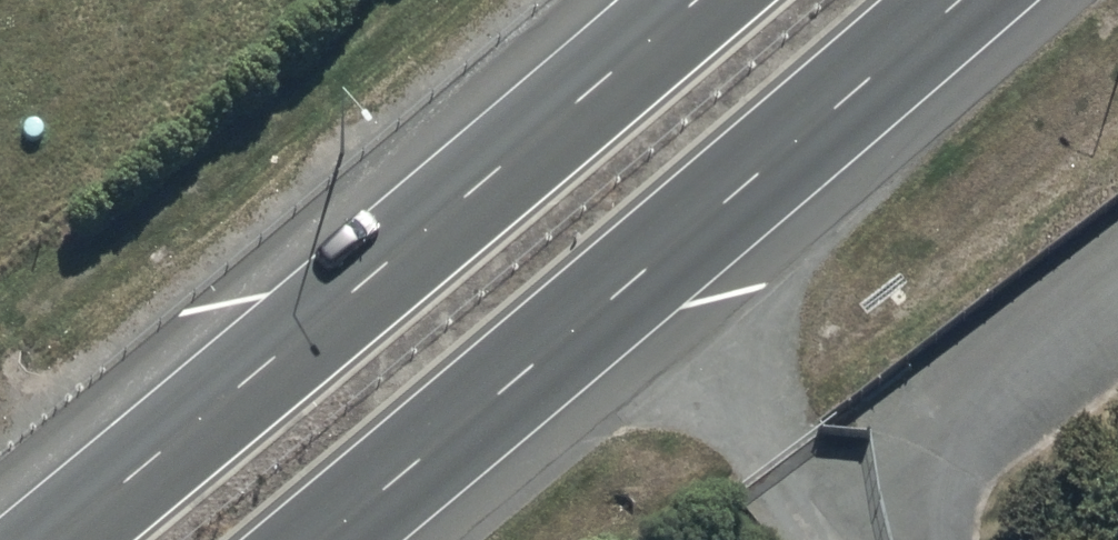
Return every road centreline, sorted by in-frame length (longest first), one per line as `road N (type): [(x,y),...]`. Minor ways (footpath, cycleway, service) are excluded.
road 1 (trunk): [(57,539),(697,0)]
road 2 (trunk): [(957,0),(321,539)]

